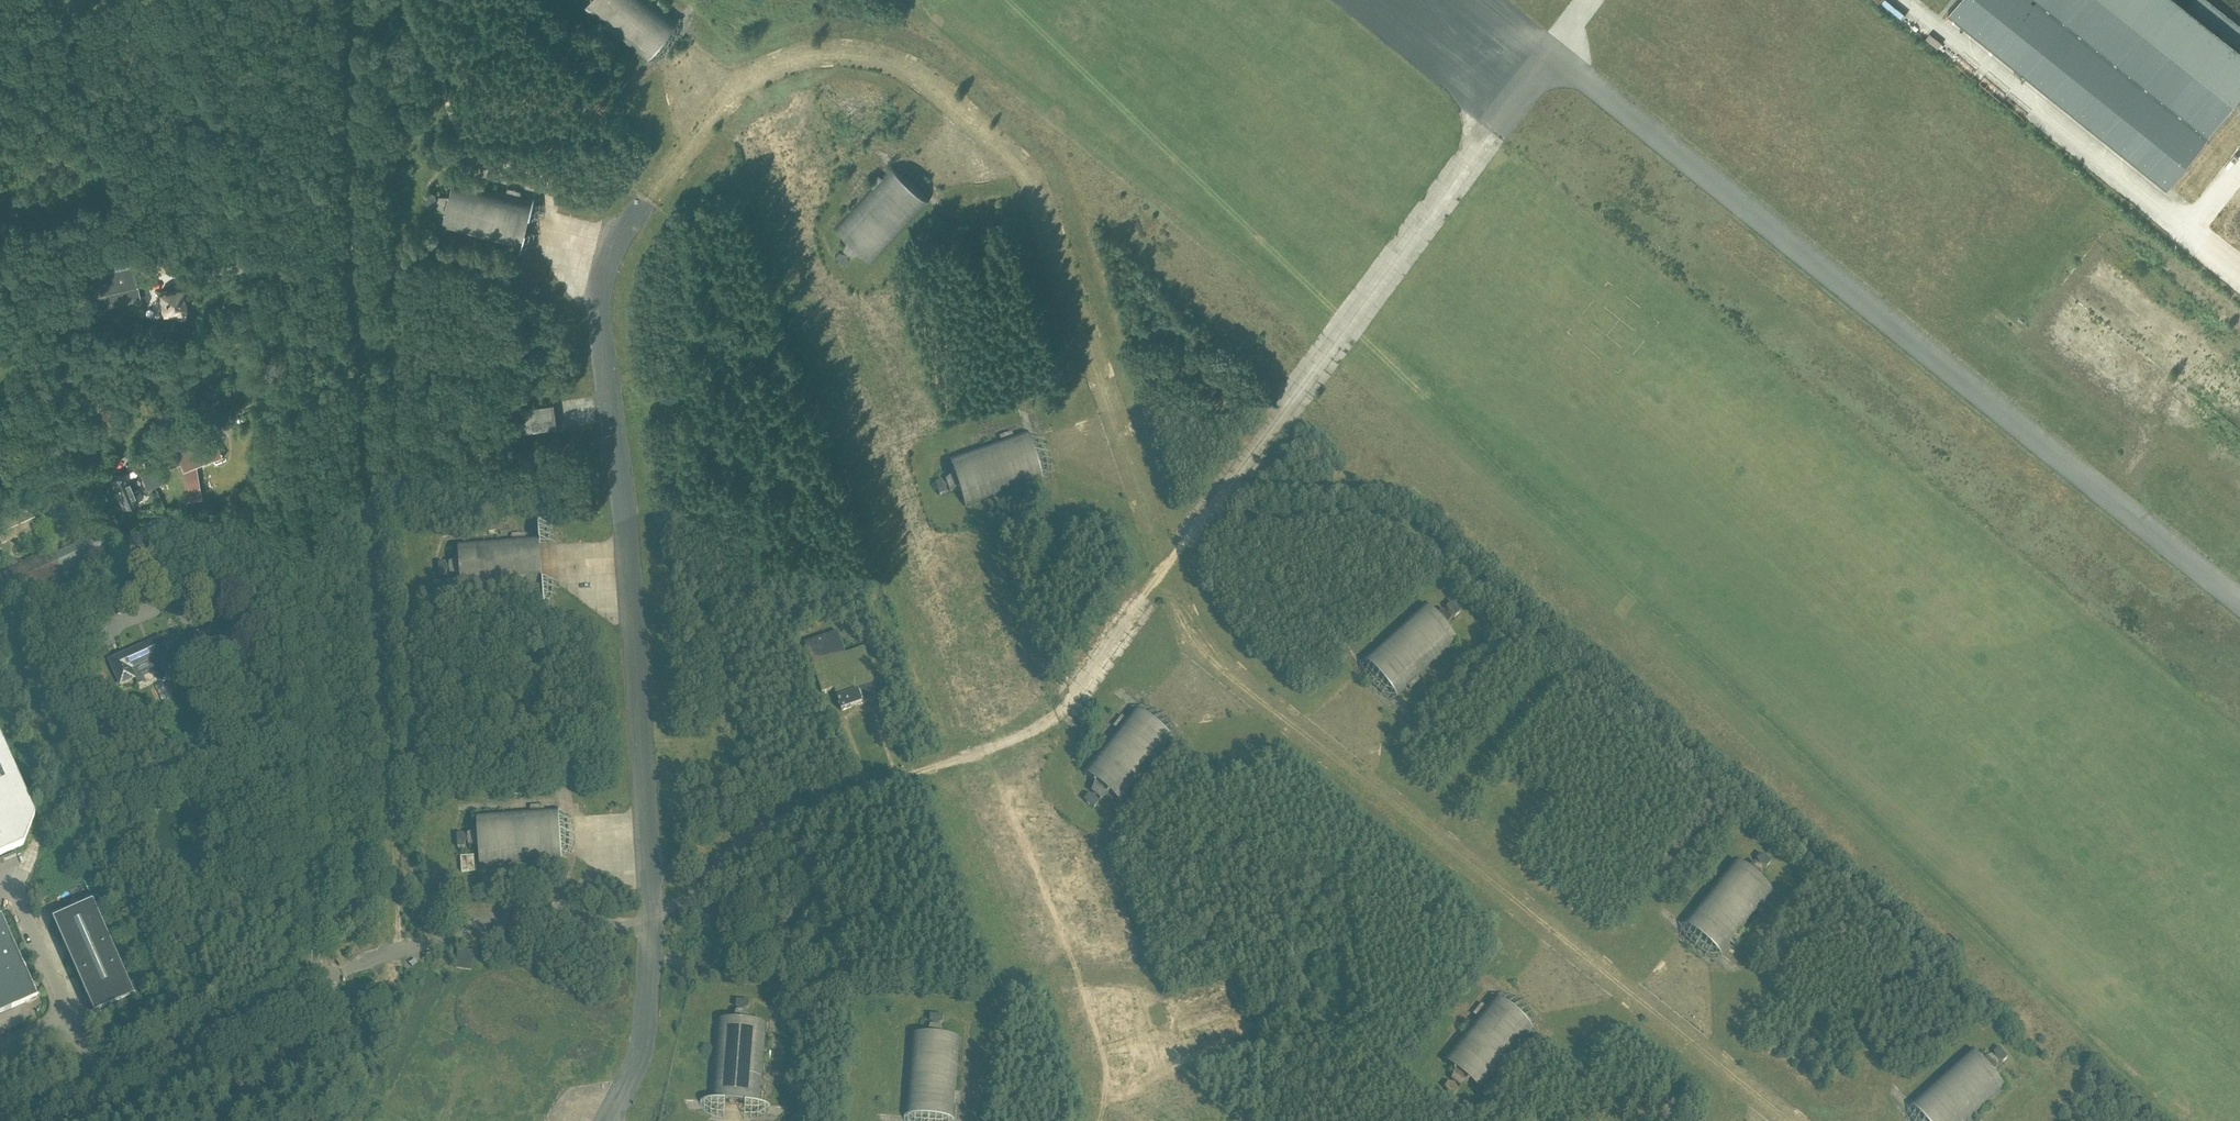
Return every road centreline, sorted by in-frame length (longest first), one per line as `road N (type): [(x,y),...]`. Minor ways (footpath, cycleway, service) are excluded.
road 1 (track): [(650,197),(715,116),(803,57),(891,70),(967,112),(1035,192),(1141,490),(1162,572),(1196,645),(1798,1120)]
road 2 (unclassified): [(97,1081),(299,991),(316,974),(305,694),(282,413),(173,0)]
road 3 (track): [(345,0),(341,97),(395,952),(383,989),(241,1120)]
road 4 (track): [(415,0),(465,137),(489,158)]
road 5 (track): [(913,773),(1058,718)]
road 6 (unclassified): [(0,1050),(70,1019),(97,1081)]

